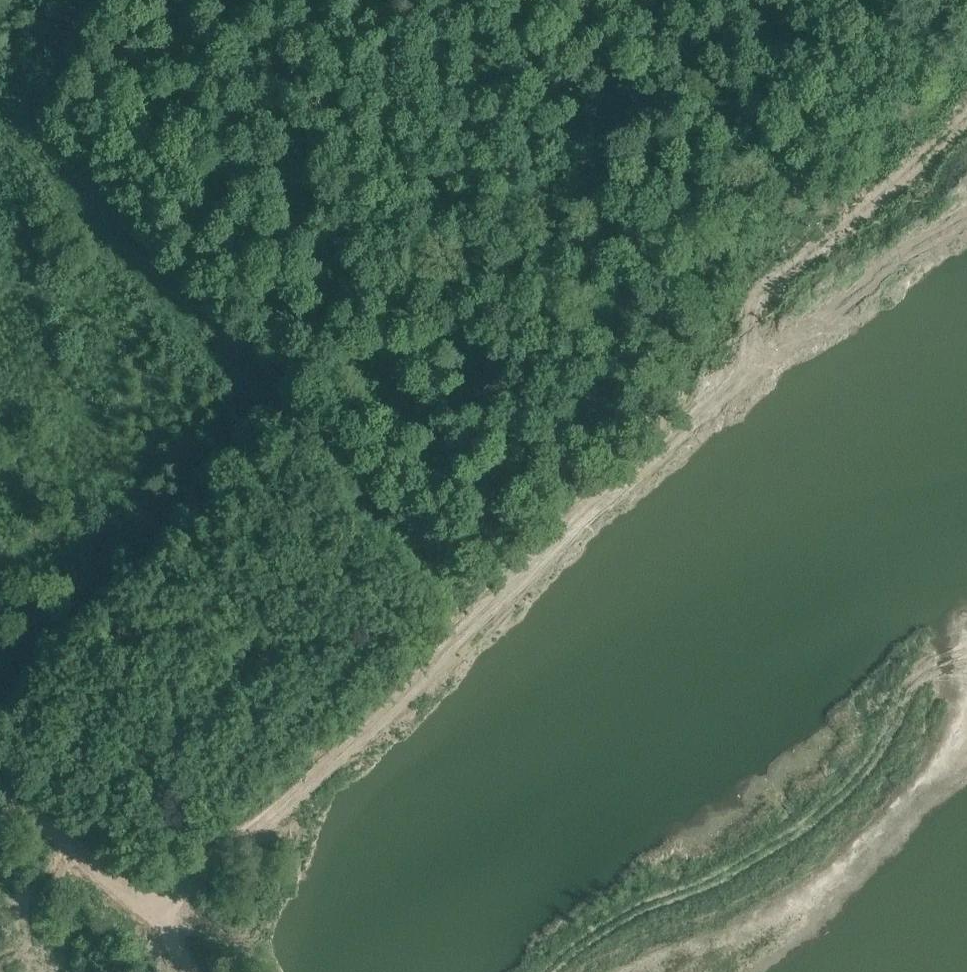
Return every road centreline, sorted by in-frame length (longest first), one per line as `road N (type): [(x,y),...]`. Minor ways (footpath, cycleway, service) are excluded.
road 1 (track): [(966,126),(768,294),(757,354),(628,486),(151,932)]
road 2 (track): [(0,801),(38,819),(151,932)]
road 3 (track): [(90,0),(11,128),(0,130)]

